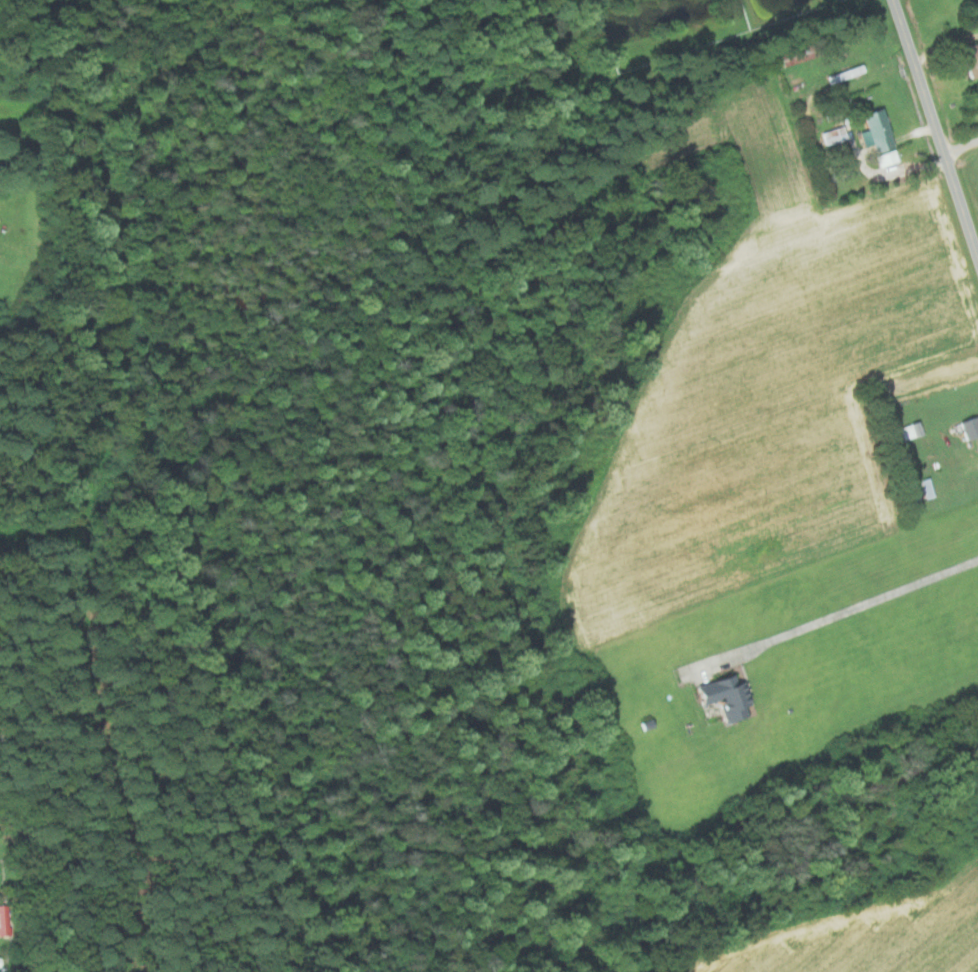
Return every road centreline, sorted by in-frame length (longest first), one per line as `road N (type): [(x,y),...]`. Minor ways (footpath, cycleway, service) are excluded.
road 1 (tertiary): [(977,258),(891,0)]

